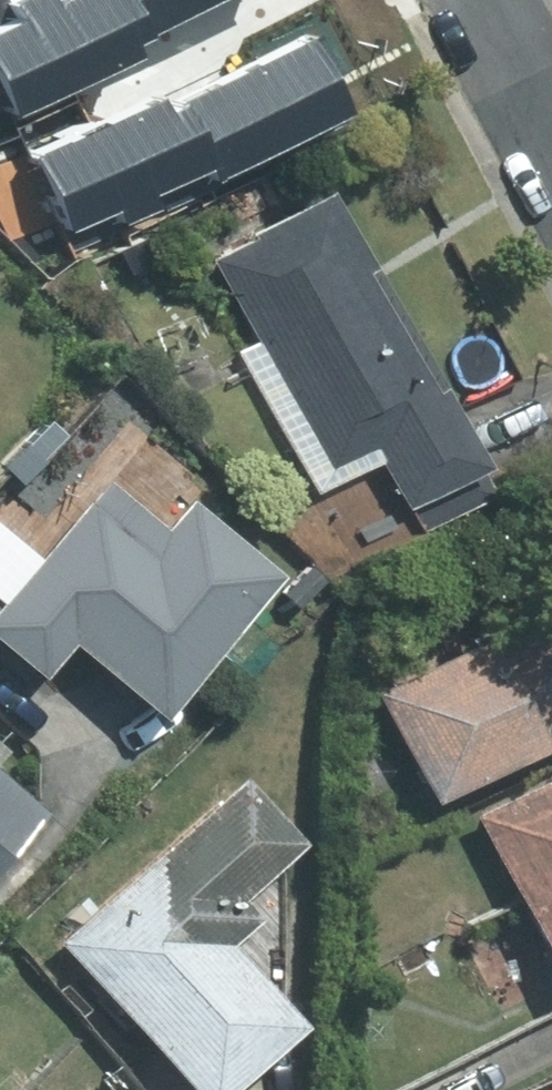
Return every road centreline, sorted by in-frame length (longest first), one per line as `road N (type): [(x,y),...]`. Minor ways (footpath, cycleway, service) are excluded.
road 1 (residential): [(479,0),(551,138)]

